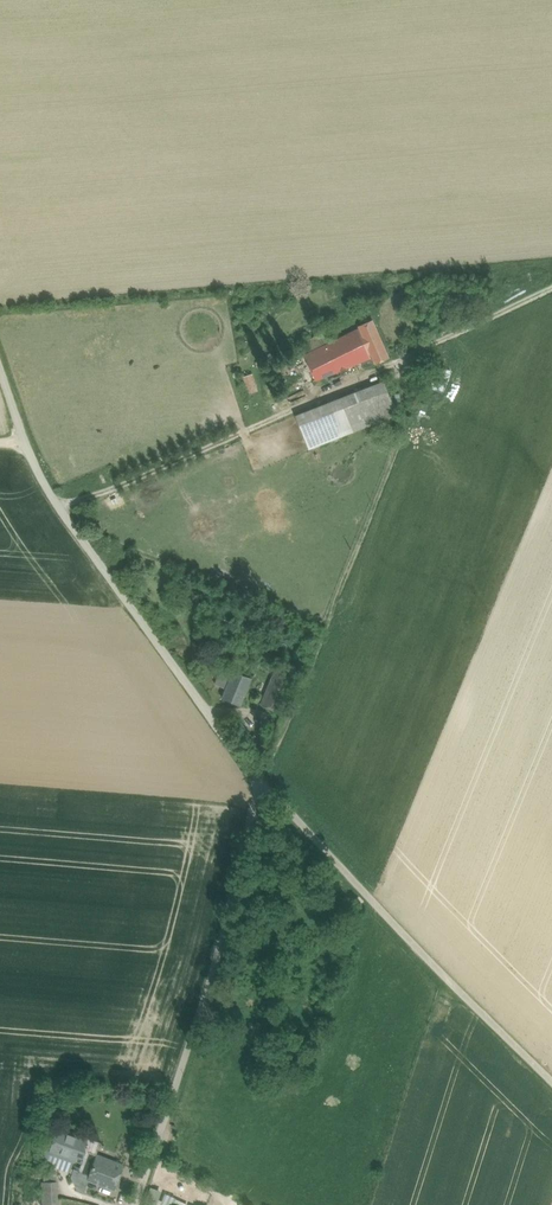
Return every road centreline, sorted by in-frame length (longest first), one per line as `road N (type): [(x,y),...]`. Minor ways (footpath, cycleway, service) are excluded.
road 1 (unclassified): [(0,365),(25,448),(258,785)]
road 2 (track): [(404,362),(401,433),(258,785)]
road 3 (track): [(136,1204),(218,955),(258,785)]
road 4 (unclassified): [(551,1083),(258,785)]
road 5 (track): [(551,293),(404,362)]

